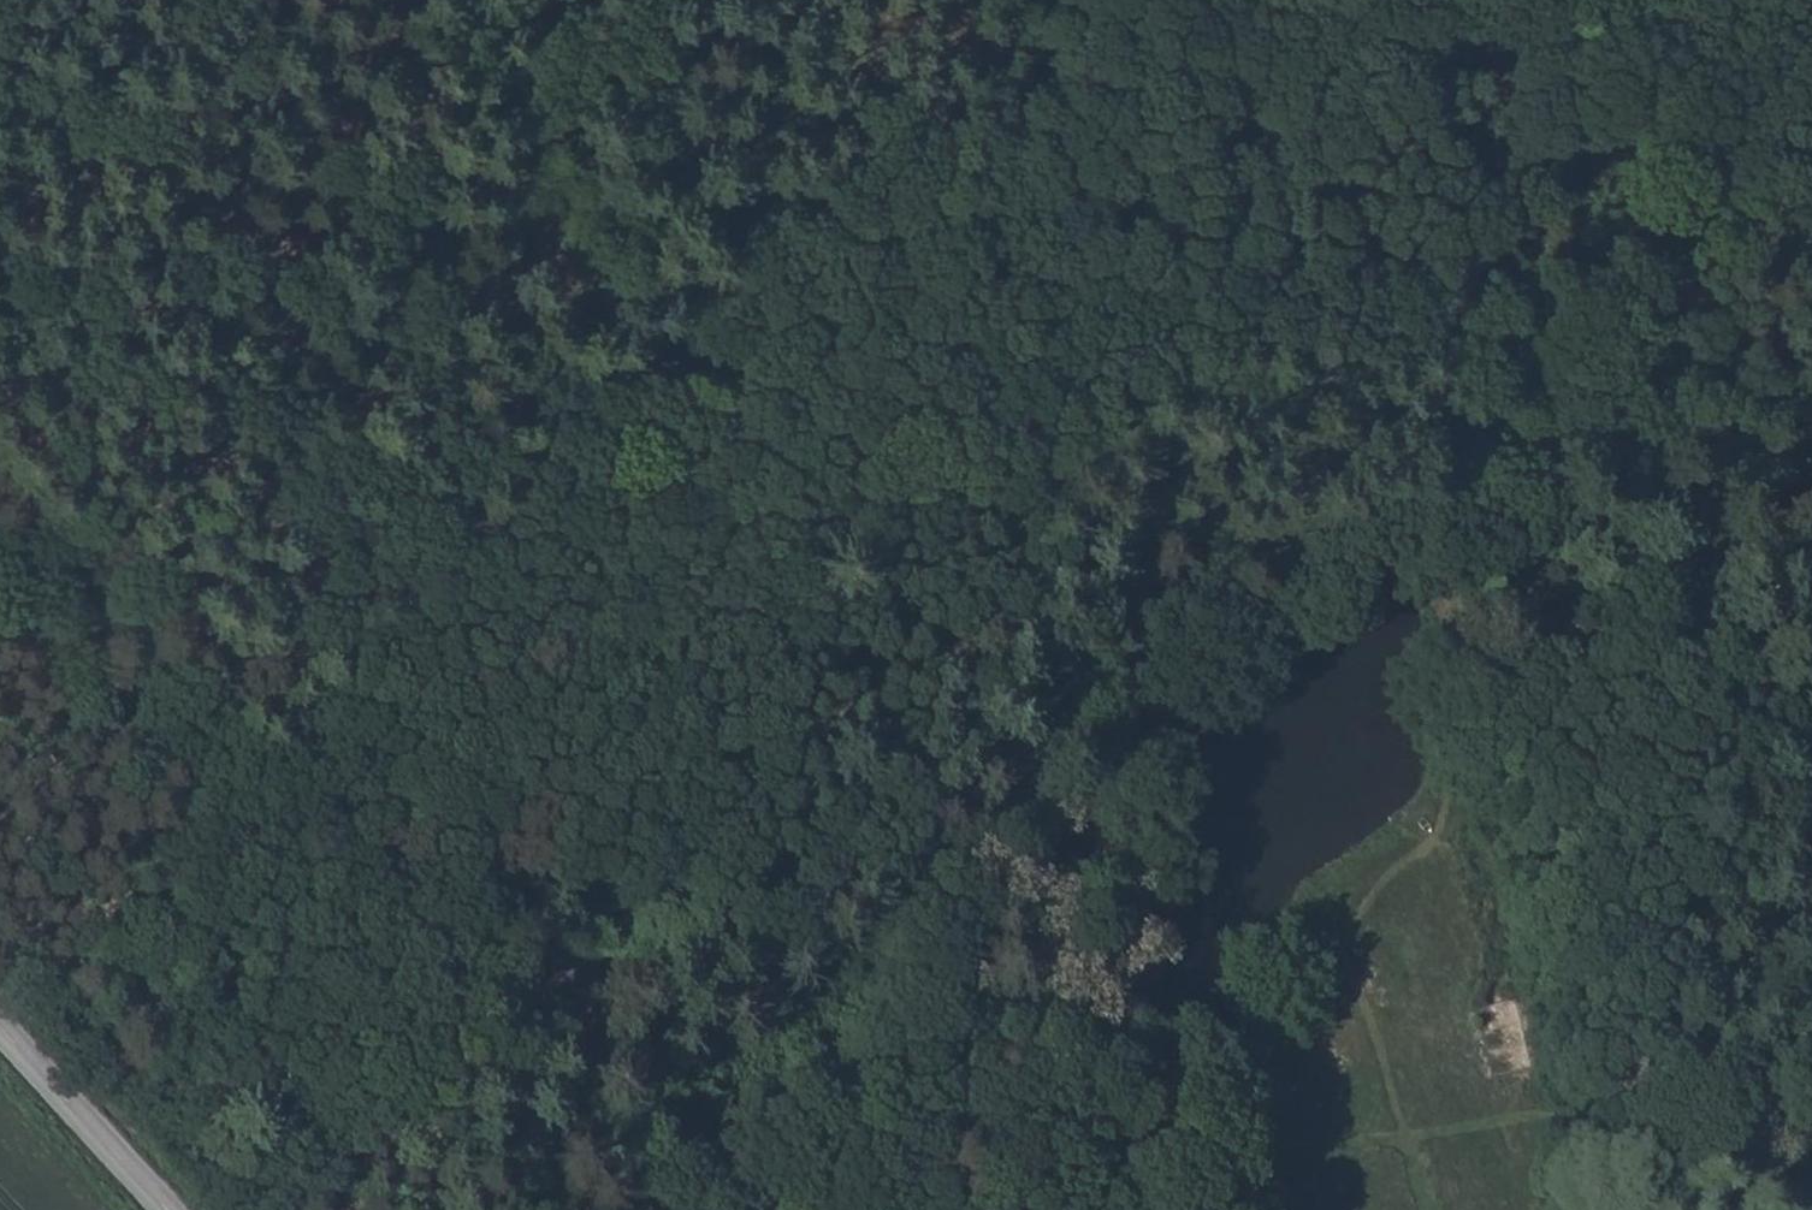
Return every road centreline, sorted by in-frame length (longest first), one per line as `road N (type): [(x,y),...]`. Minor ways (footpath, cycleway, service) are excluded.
road 1 (tertiary): [(168,1209),(0,1027)]

